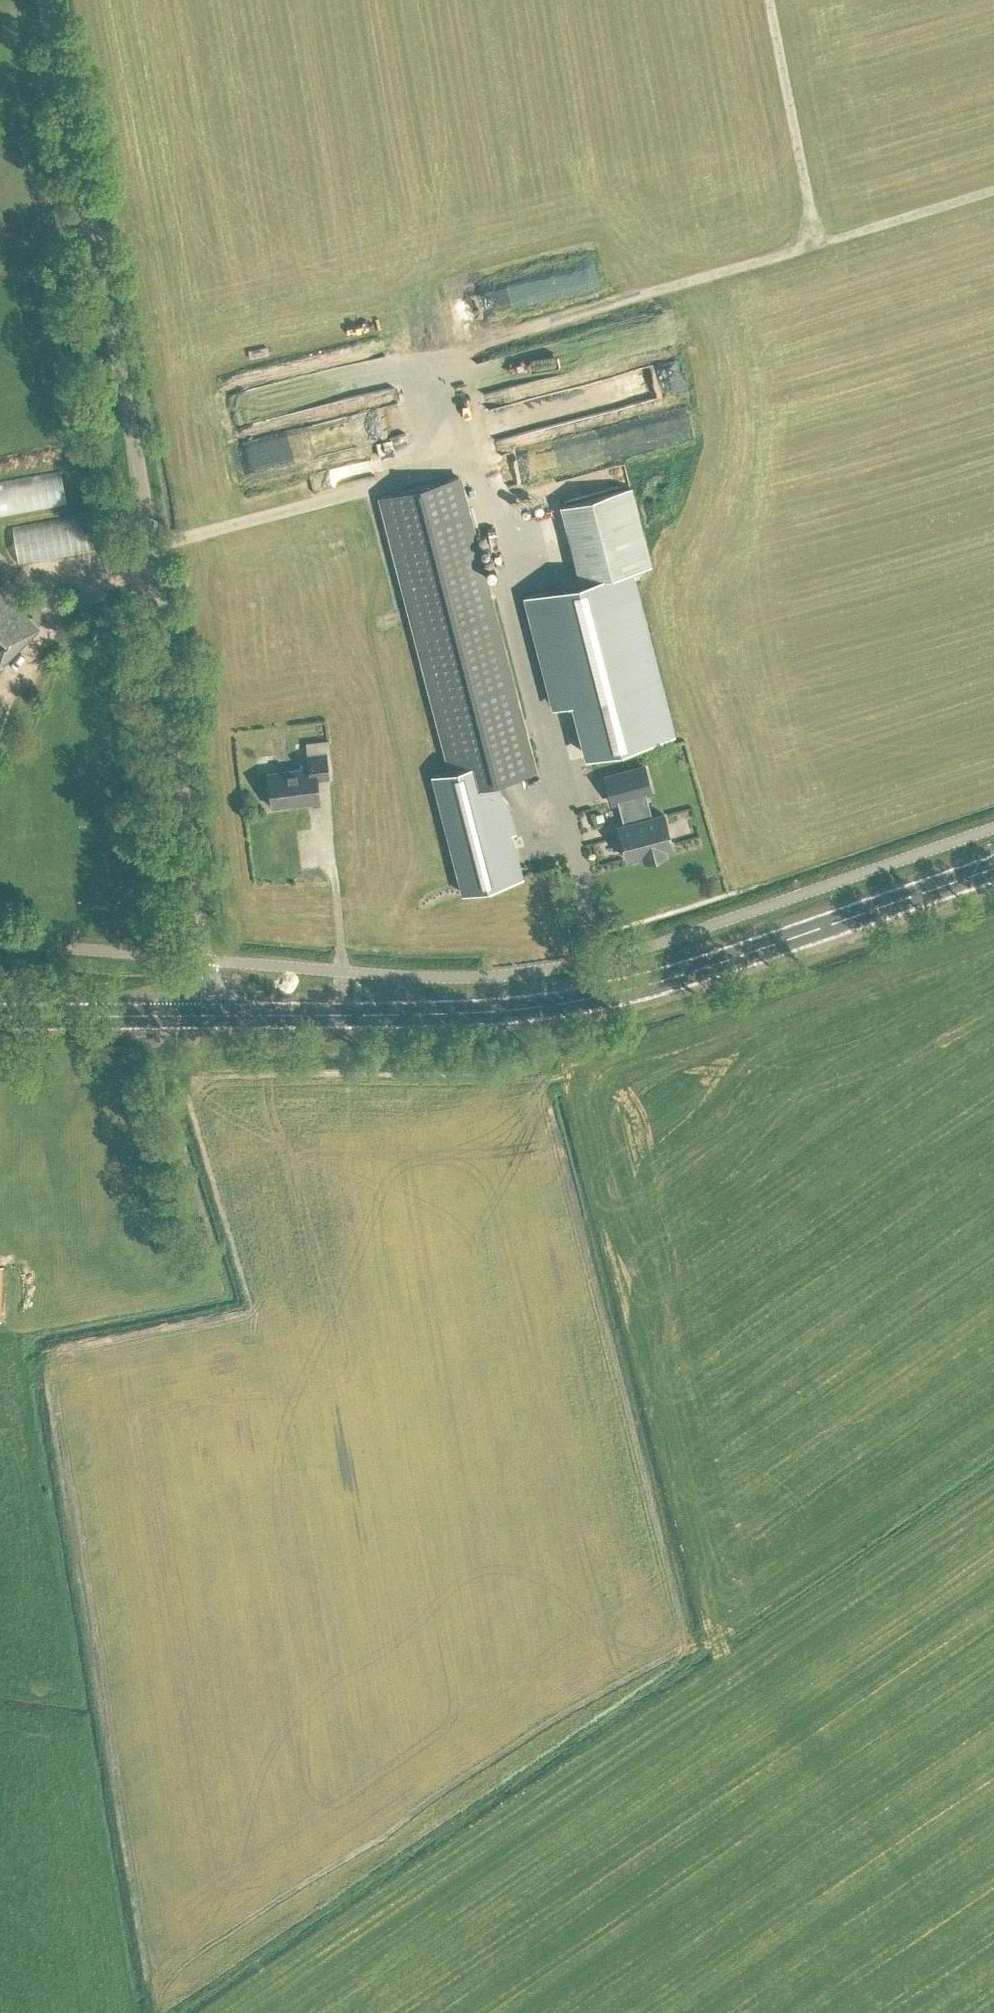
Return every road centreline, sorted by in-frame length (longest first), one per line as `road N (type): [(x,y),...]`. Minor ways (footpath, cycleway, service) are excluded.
road 1 (unclassified): [(200,1016),(174,709),(150,544),(48,0)]
road 2 (primary): [(200,1016),(532,1007),(612,993),(993,864)]
road 3 (primary): [(0,1016),(200,1016)]

